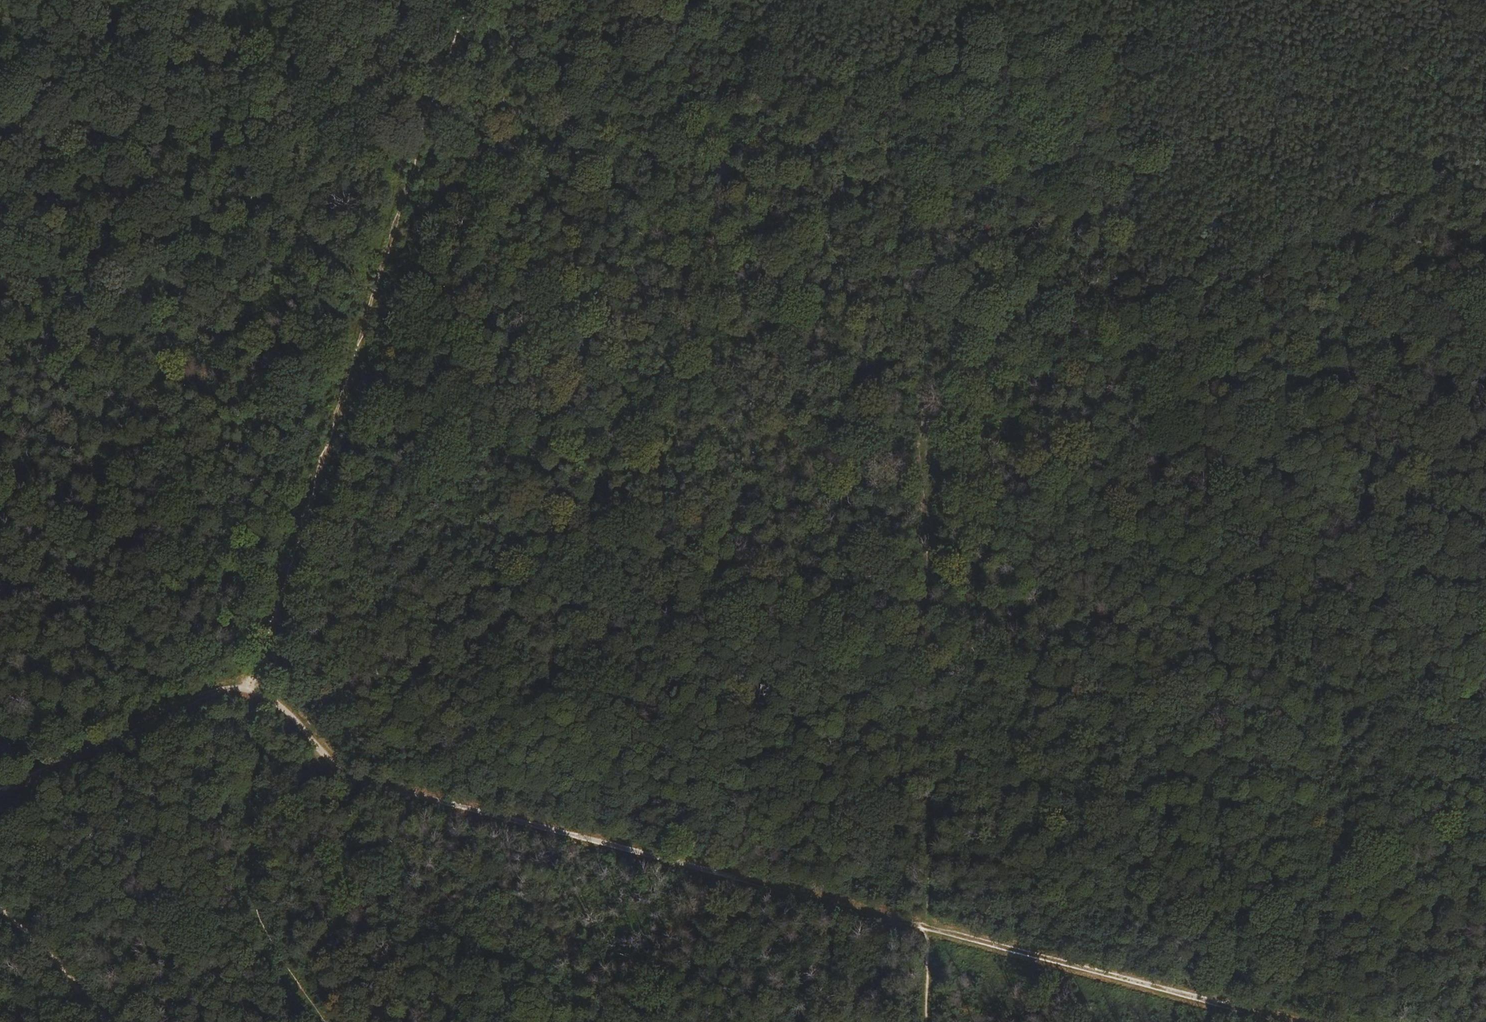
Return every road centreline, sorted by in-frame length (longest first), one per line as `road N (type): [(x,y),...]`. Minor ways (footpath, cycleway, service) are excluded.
road 1 (track): [(265,759),(1293,1021)]
road 2 (track): [(237,686),(319,484),(464,0)]
road 3 (track): [(265,759),(248,809),(255,909),(328,1021)]
road 4 (track): [(0,795),(237,686)]
road 5 (track): [(237,686),(265,693),(335,777)]

